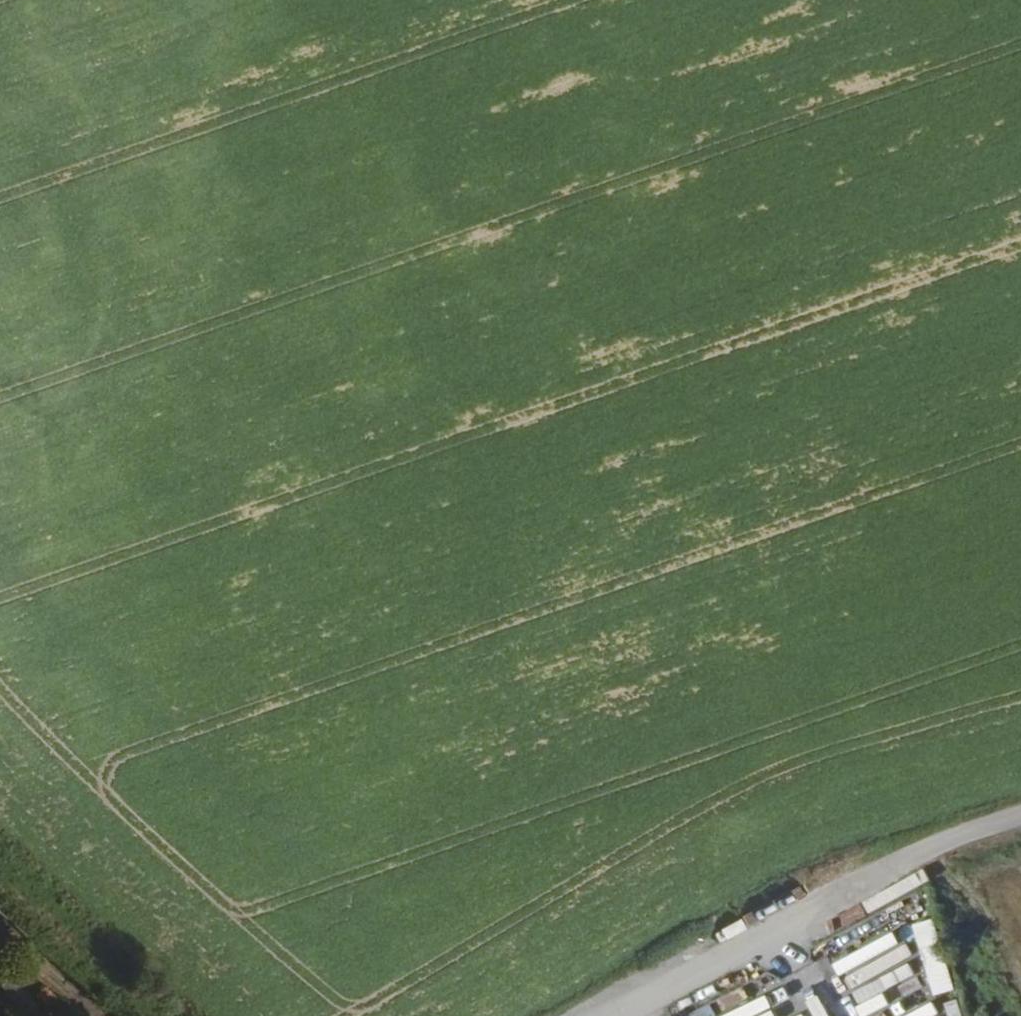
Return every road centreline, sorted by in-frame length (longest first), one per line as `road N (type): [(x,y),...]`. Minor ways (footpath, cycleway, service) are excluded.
road 1 (residential): [(624,1015),(843,892)]
road 2 (track): [(0,878),(156,1015)]
road 3 (track): [(1020,821),(894,863),(843,892)]

